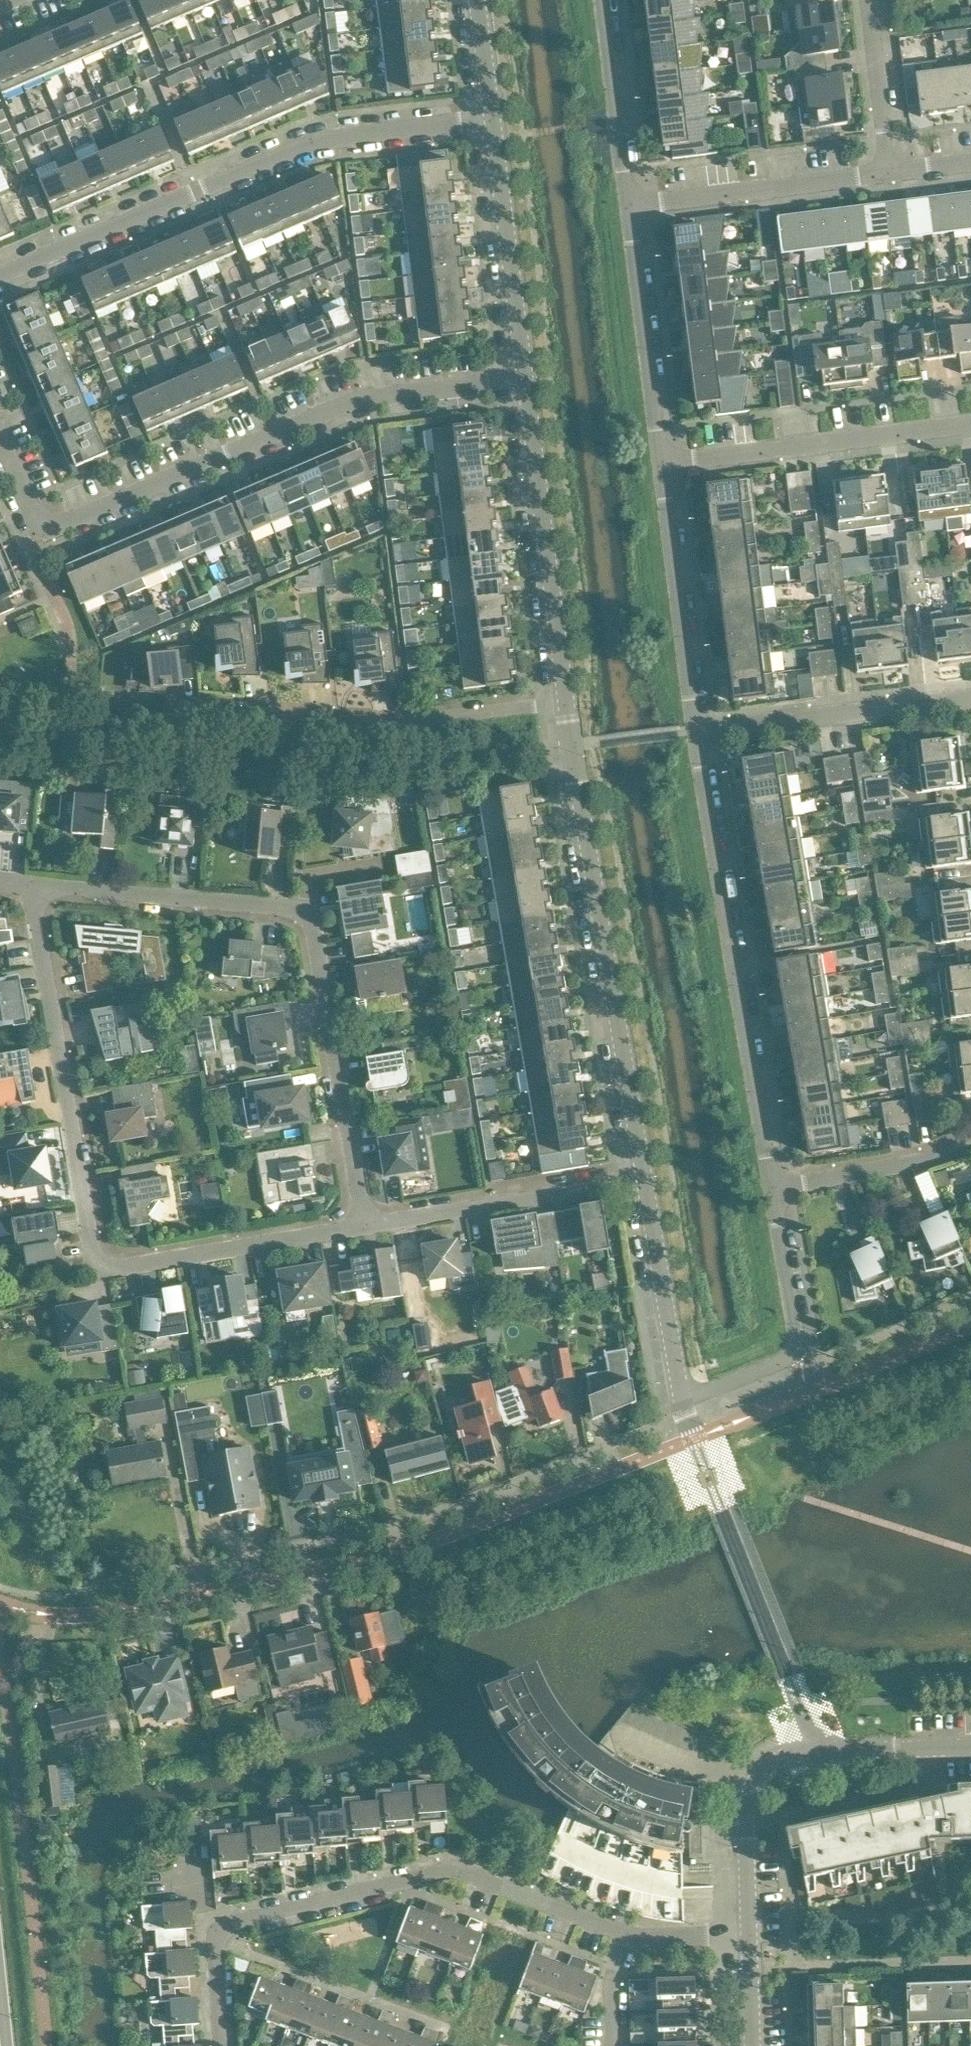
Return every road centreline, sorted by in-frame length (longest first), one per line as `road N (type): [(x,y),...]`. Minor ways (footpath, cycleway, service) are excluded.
road 1 (residential): [(31,1612),(113,1612),(445,1537),(695,1437),(684,1398)]
road 2 (residential): [(33,888),(89,1242),(102,1258),(126,1266),(359,1225)]
road 3 (residential): [(525,382),(347,403),(61,525),(32,518),(0,446)]
road 4 (residential): [(359,1225),(310,916),(287,906),(33,888)]
road 5 (residential): [(243,2045),(242,1924),(253,1916),(437,1868),(478,1869),(647,1941)]
road 6 (residential): [(0,277),(338,137),(486,117)]
road 7 (residential): [(644,1180),(564,701)]
road 8 (residential): [(772,1188),(701,735)]
road 9 (residential): [(750,1933),(746,1807),(754,1779),(773,1762),(818,1751),(970,1745)]
road 10 (residential): [(203,708),(387,725),(564,701)]
road 11 (residential): [(564,701),(525,382)]
road 12 (residential): [(663,465),(970,425)]
road 13 (residential): [(684,1398),(804,1361),(772,1188)]
road 14 (residential): [(359,1225),(644,1180)]
road 15 (residential): [(701,735),(663,465)]
road 16 (residential): [(701,735),(970,700)]
road 17 (residential): [(525,382),(486,117)]
road 18 (residential): [(631,209),(887,175)]
road 19 (residential): [(663,465),(631,209)]
road 20 (residential): [(684,1398),(644,1180)]
road 21 (residential): [(631,209),(605,0)]
road 22 (residential): [(772,1188),(920,1160),(970,1141)]
road 23 (residential): [(887,175),(880,0)]

